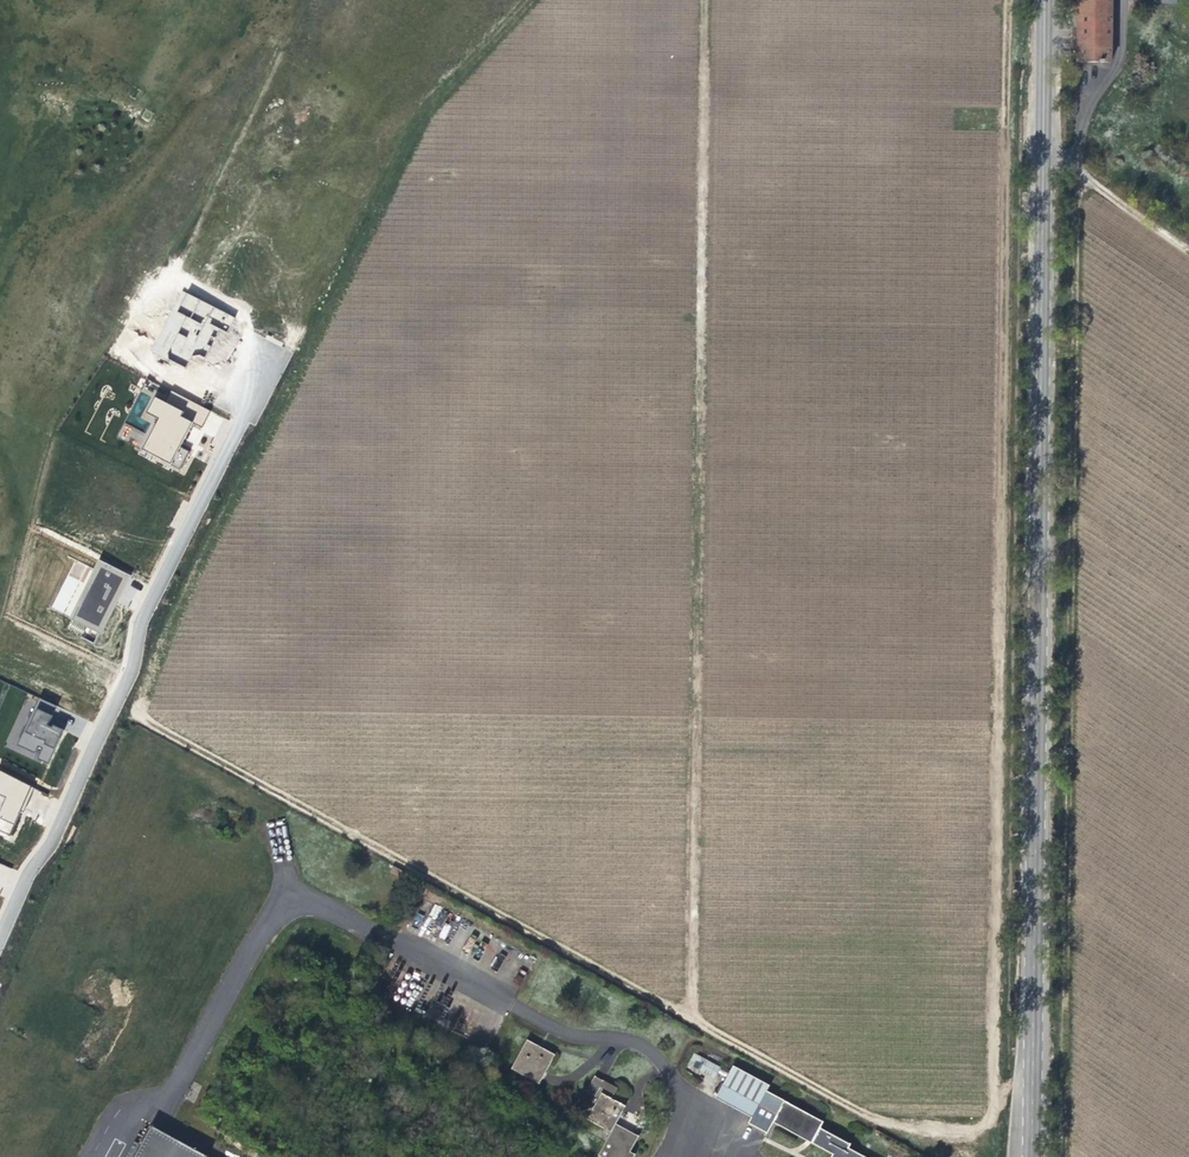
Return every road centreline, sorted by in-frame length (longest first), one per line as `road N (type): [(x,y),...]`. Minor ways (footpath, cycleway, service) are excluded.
road 1 (track): [(532,0),(415,124),(126,709),(884,1126),(941,1138),(983,1127),(989,1107),(1010,0)]
road 2 (unclassified): [(1046,0),(1027,1156)]
road 3 (track): [(692,1020),(702,0)]
road 4 (residential): [(278,352),(142,611),(129,675),(0,938)]
road 5 (track): [(1188,249),(1059,161),(1037,159)]

